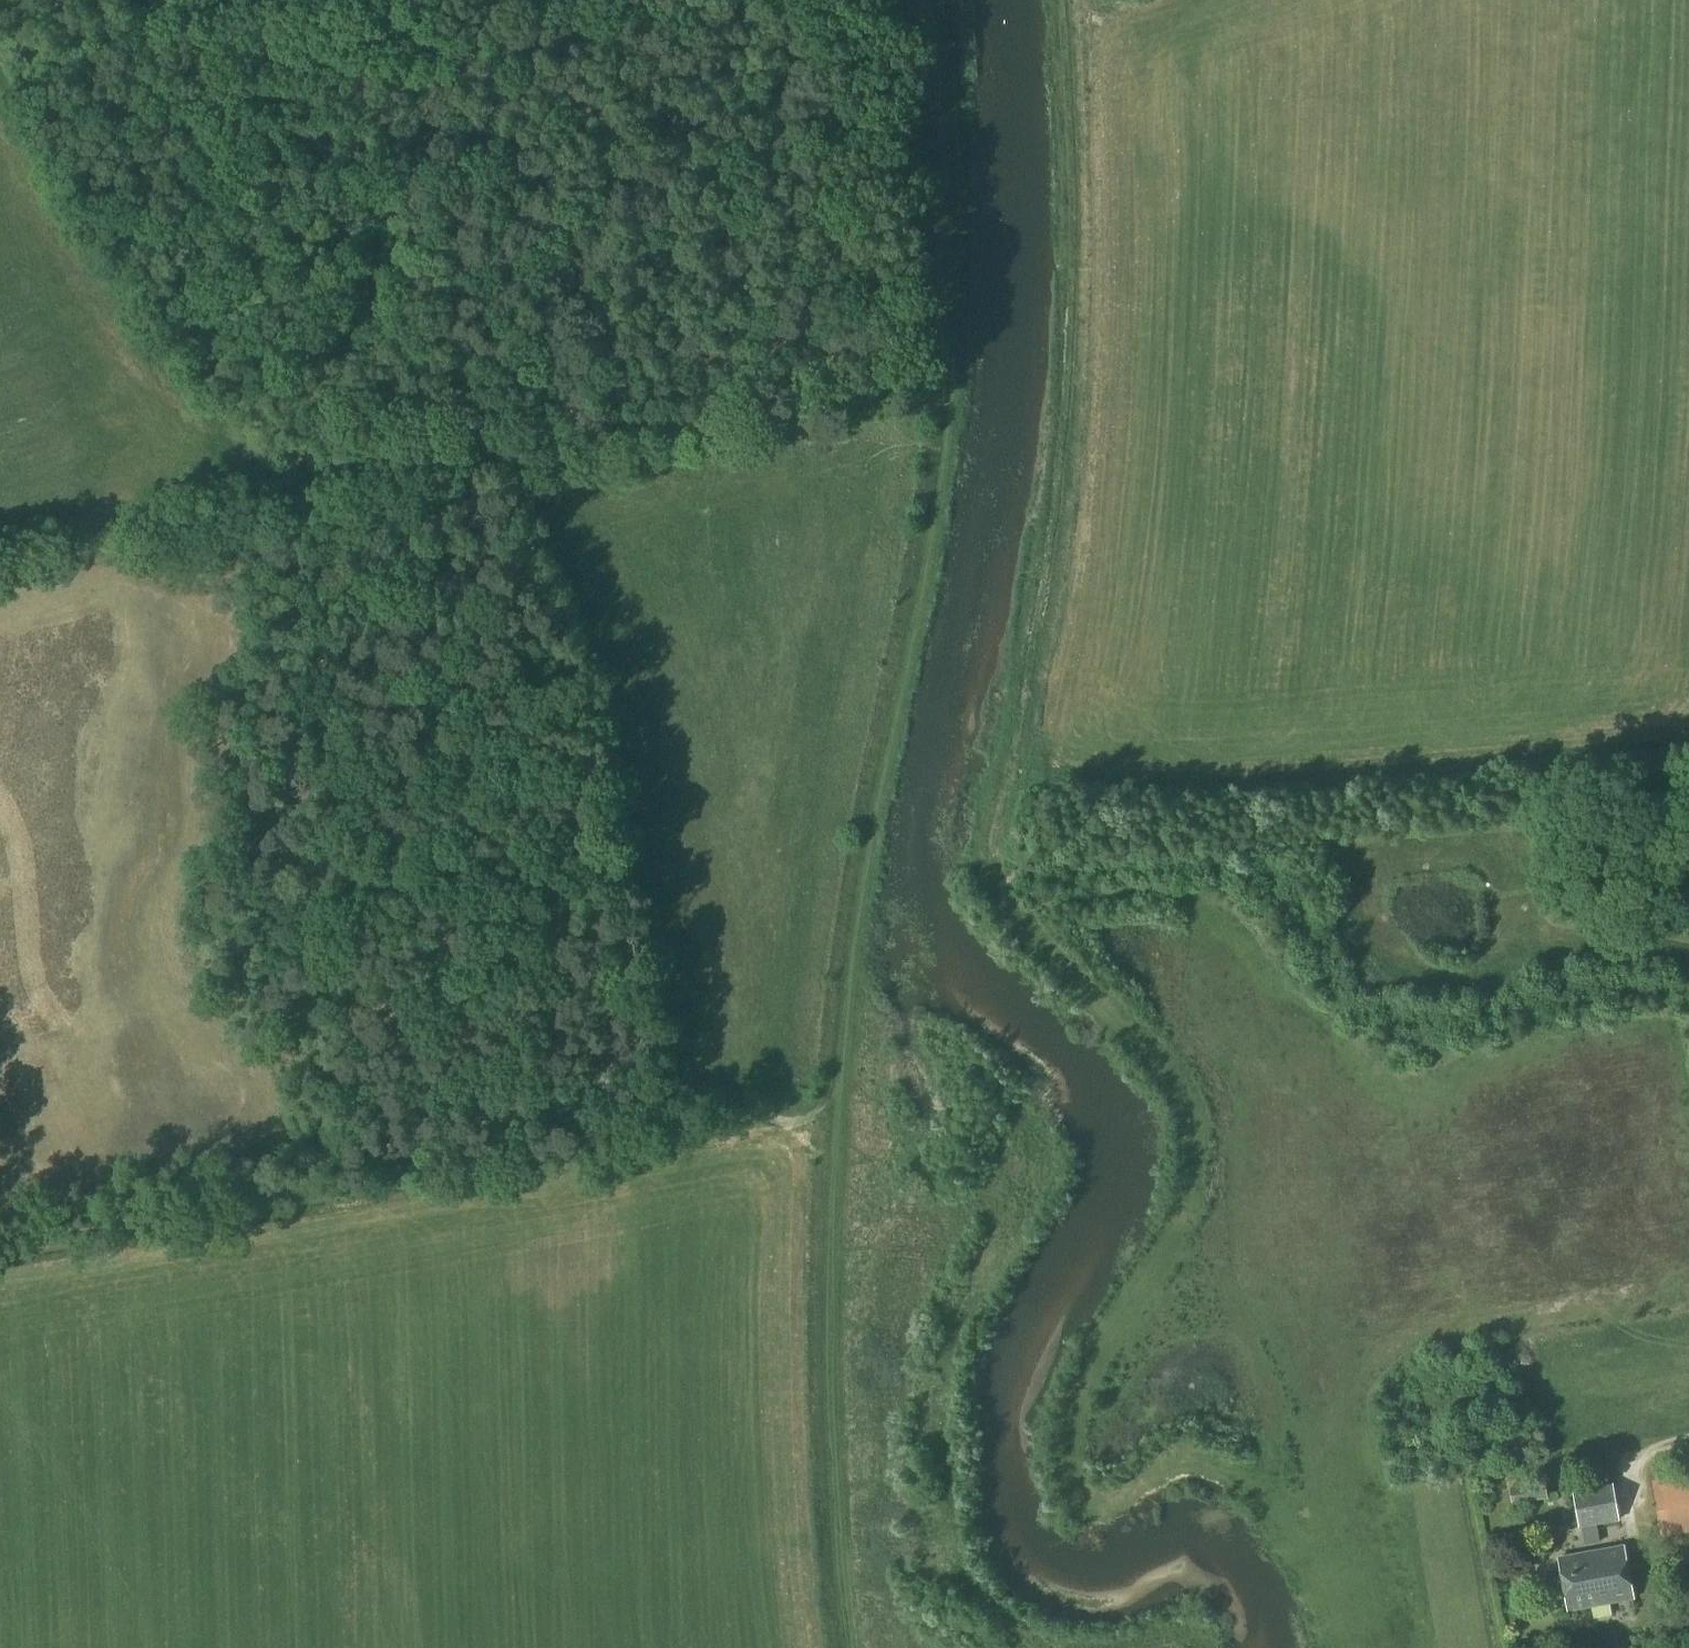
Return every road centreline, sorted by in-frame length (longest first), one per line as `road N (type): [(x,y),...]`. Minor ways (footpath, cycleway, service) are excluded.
road 1 (track): [(939,0),(955,94),(957,366),(923,598),(866,890),(832,1281),(833,1406),(860,1647)]
road 2 (track): [(918,0),(940,230),(935,371)]
road 3 (track): [(779,0),(872,154),(940,230)]

